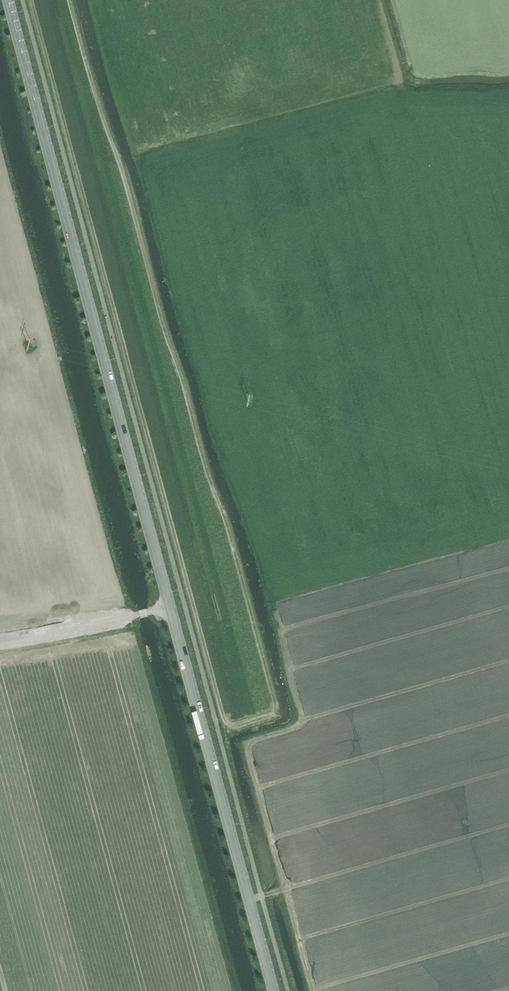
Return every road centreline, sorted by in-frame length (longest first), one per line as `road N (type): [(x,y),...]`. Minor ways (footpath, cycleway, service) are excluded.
road 1 (tertiary): [(273,990),(10,0)]

